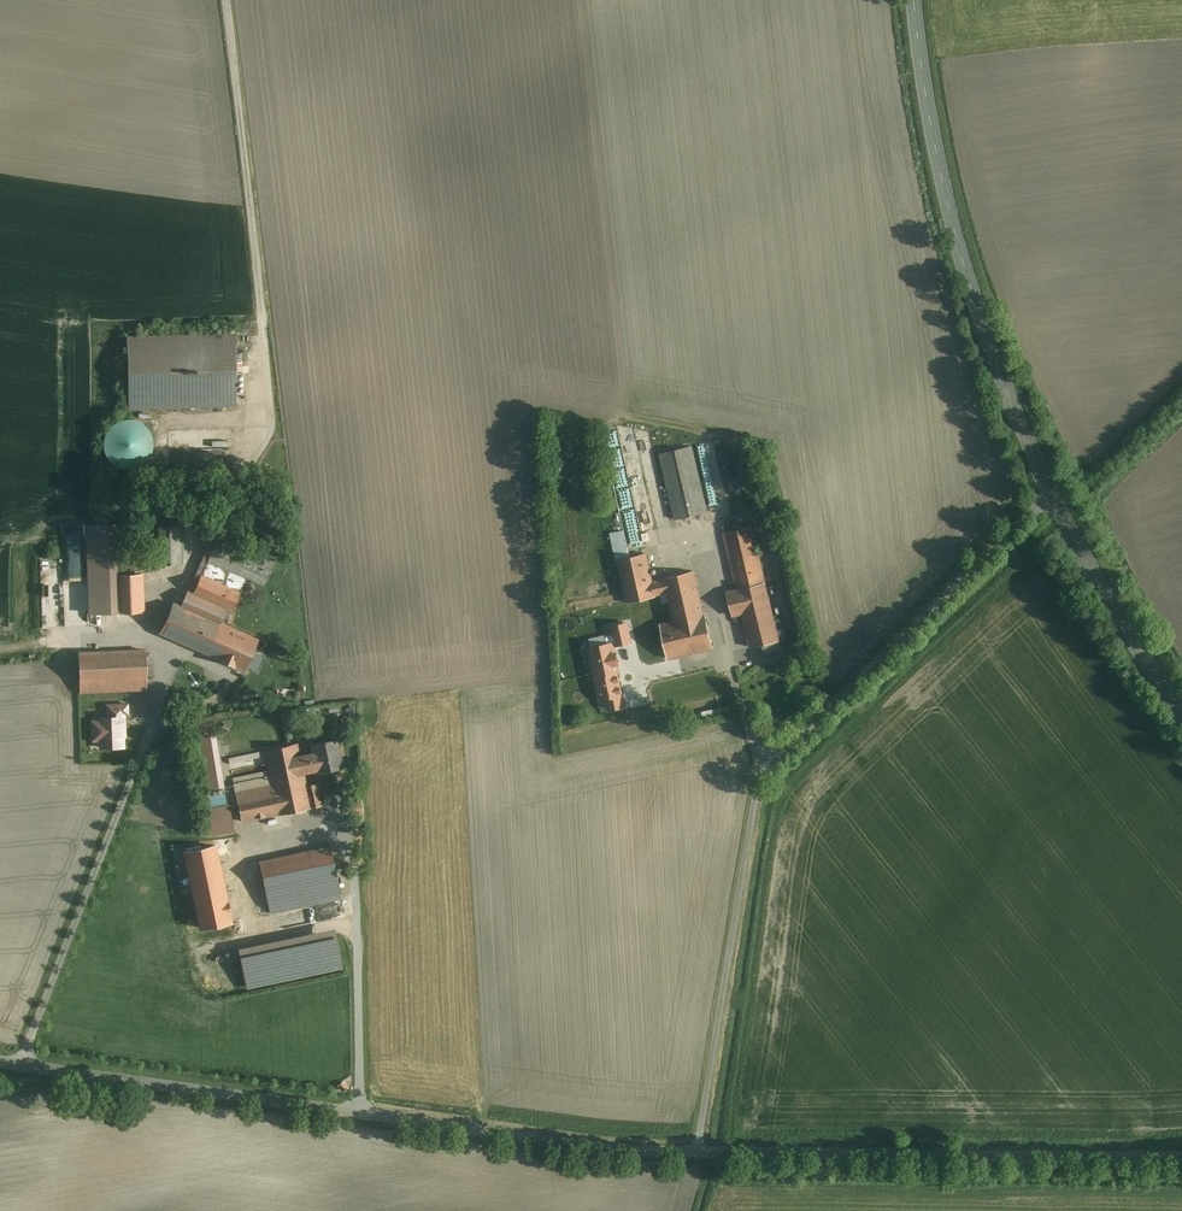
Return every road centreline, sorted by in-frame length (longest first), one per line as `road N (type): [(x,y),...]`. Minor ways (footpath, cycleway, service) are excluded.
road 1 (unclassified): [(698,1152),(765,763),(1054,497)]
road 2 (track): [(232,0),(279,397),(277,420),(175,582),(156,629),(159,706)]
road 3 (unclassified): [(698,1152),(619,1150),(0,1062)]
road 4 (tertiary): [(914,0),(963,261),(1054,497)]
road 5 (unclassified): [(1181,1151),(698,1152)]
road 6 (tertiary): [(1054,497),(1181,708)]

